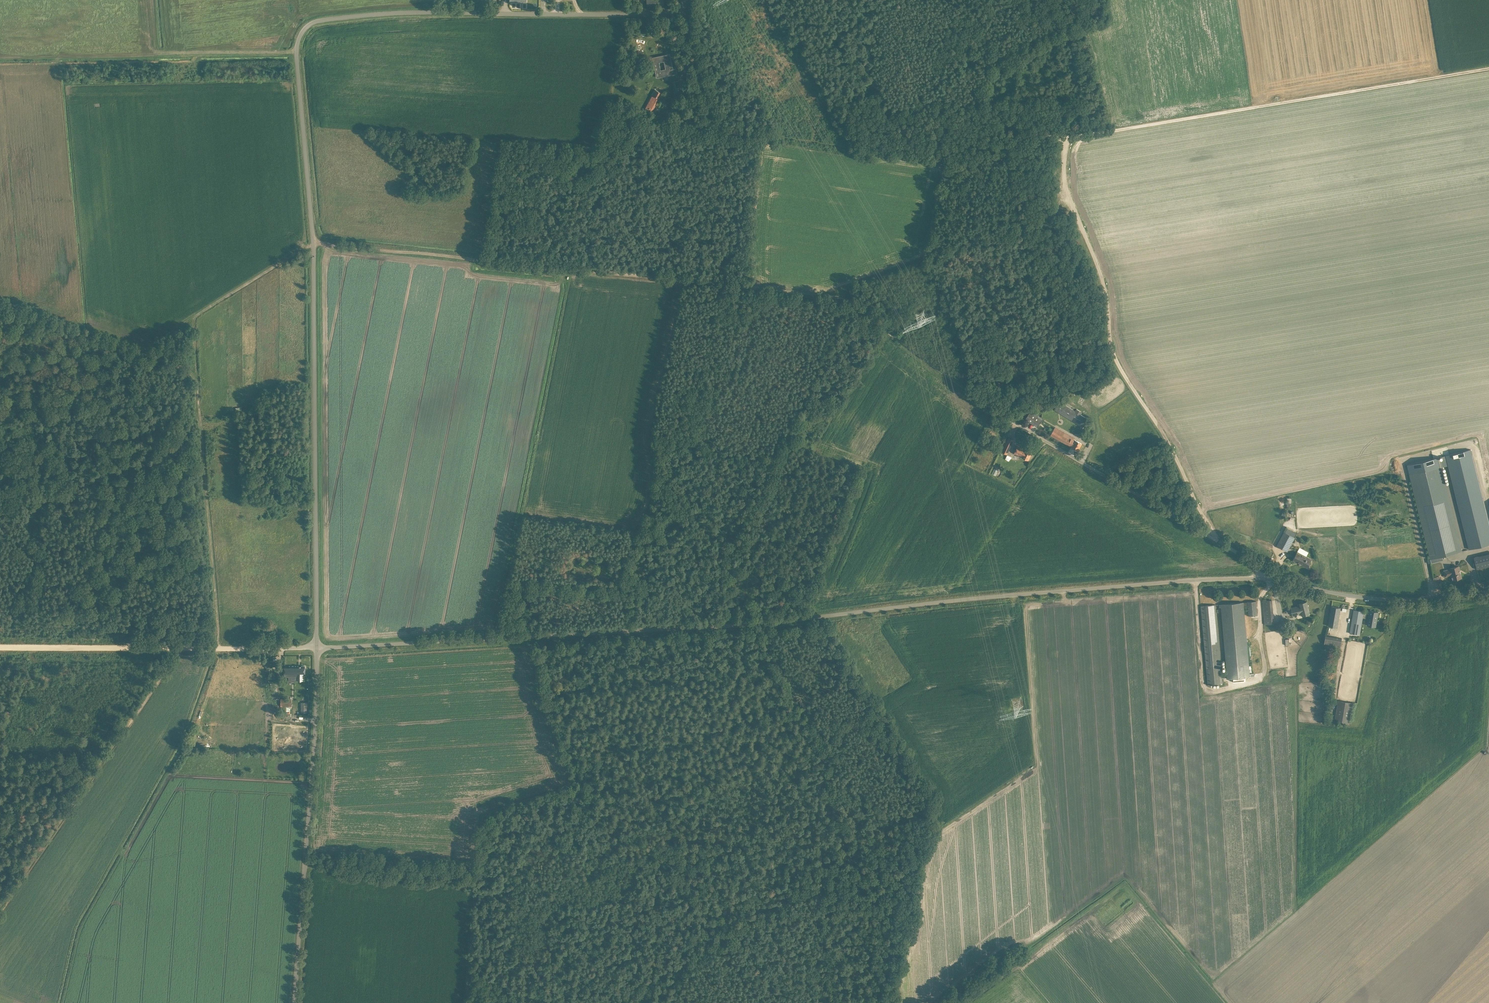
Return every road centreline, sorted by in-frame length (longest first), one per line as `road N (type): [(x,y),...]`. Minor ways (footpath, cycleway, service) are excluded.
road 1 (unclassified): [(318,648),(314,245),(298,58),(305,30),(380,15),(668,15),(688,0)]
road 2 (unclassified): [(318,648),(749,626),(949,600),(1261,577)]
road 3 (track): [(752,287),(319,243),(146,352)]
road 4 (track): [(1488,70),(1087,132)]
road 5 (track): [(823,1002),(809,948),(820,740),(762,624)]
road 6 (unclassified): [(299,1002),(318,648)]
road 7 (unclassified): [(1261,577),(1250,561),(1006,418)]
road 8 (track): [(0,59),(298,50)]
road 9 (track): [(817,878),(609,1002)]
road 10 (residential): [(1261,577),(1398,600),(1488,588)]
road 11 (track): [(877,148),(963,159),(1031,138),(1087,132)]
road 12 (track): [(843,300),(1006,418)]
road 13 (track): [(107,753),(0,908)]
road 14 (track): [(179,650),(0,648)]
road 15 (track): [(210,518),(195,365)]
road 16 (track): [(146,352),(0,306)]
road 17 (track): [(752,287),(762,136)]
road 18 (track): [(682,116),(711,116),(683,7)]
road 19 (track): [(221,649),(210,518)]
road 20 (track): [(179,650),(107,753)]

